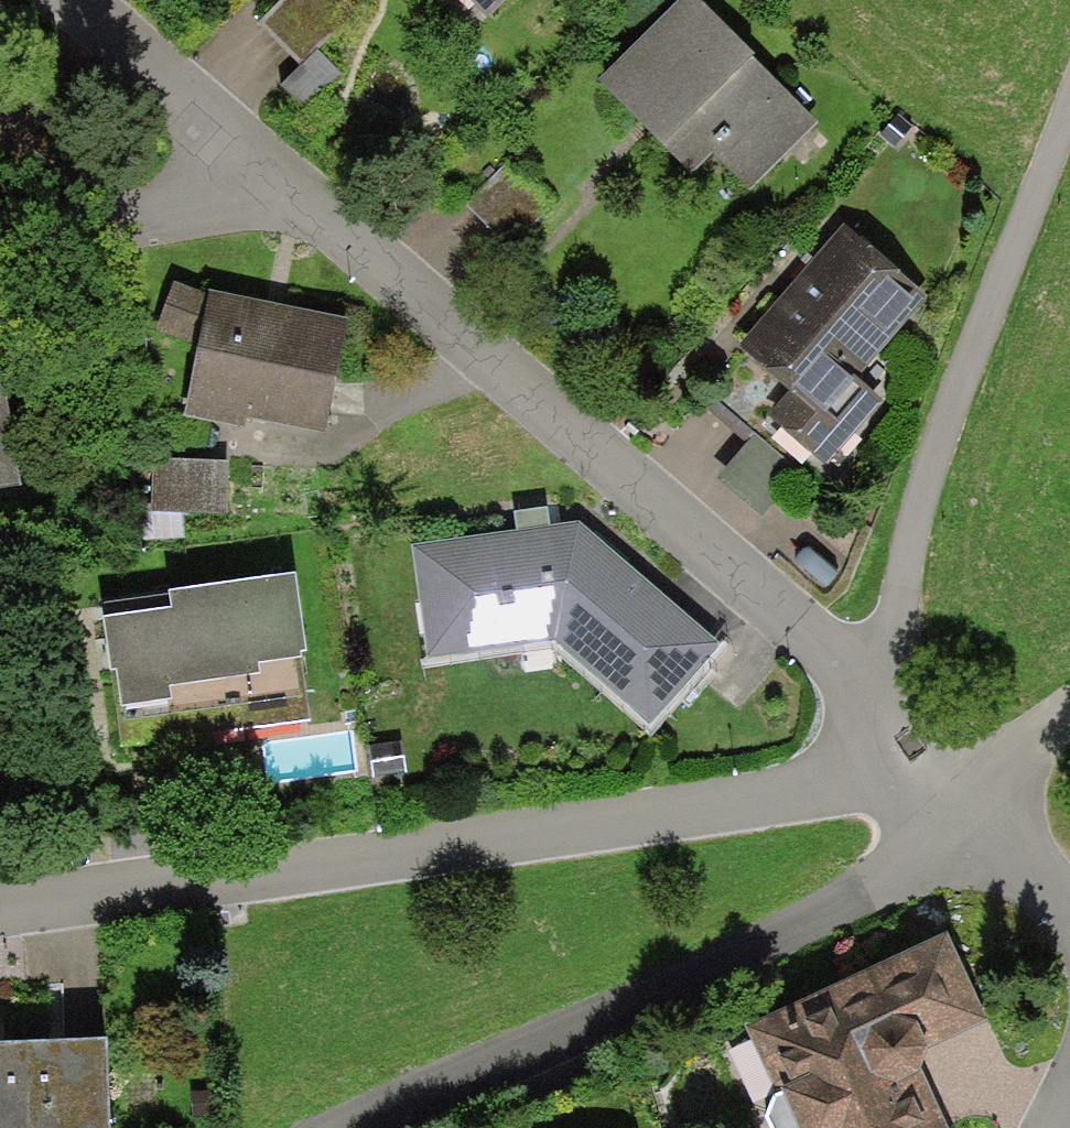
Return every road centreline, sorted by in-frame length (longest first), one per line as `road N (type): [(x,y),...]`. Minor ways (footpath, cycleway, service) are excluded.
road 1 (residential): [(960,796),(832,787),(207,885),(0,910)]
road 2 (residential): [(263,167),(870,711)]
road 3 (residential): [(351,1127),(915,846),(960,796)]
road 4 (unclassified): [(870,711),(1069,147)]
road 5 (residential): [(263,167),(116,239),(0,254)]
road 6 (residential): [(68,0),(263,167)]
road 7 (residential): [(1069,909),(960,796)]
road 8 (residential): [(960,796),(1069,705)]
road 9 (residential): [(870,711),(960,796)]

